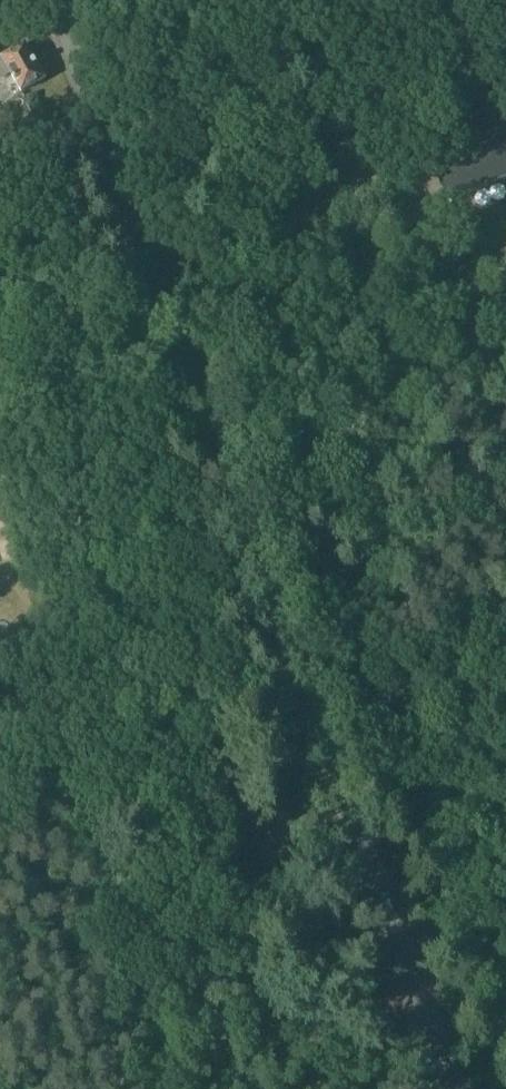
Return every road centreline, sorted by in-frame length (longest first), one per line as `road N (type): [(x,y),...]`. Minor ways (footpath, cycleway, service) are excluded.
road 1 (unclassified): [(444,1088),(57,0)]
road 2 (track): [(0,288),(142,236)]

